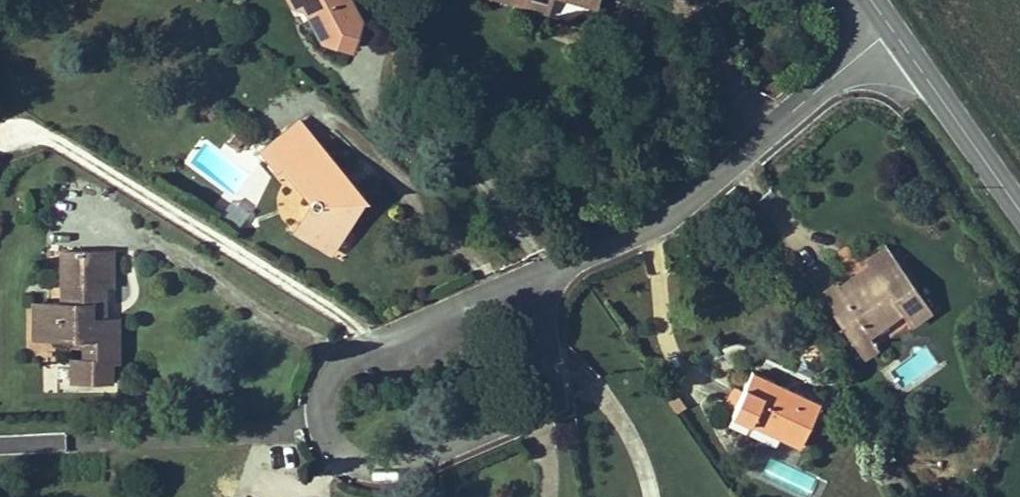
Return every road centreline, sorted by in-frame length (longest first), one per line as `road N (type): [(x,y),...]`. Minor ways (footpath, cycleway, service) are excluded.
road 1 (residential): [(544,270),(555,398),(379,469),(335,446),(322,404),(329,365),(502,288)]
road 2 (residential): [(544,270),(682,208),(918,61)]
road 3 (secondary): [(1019,208),(918,61)]

